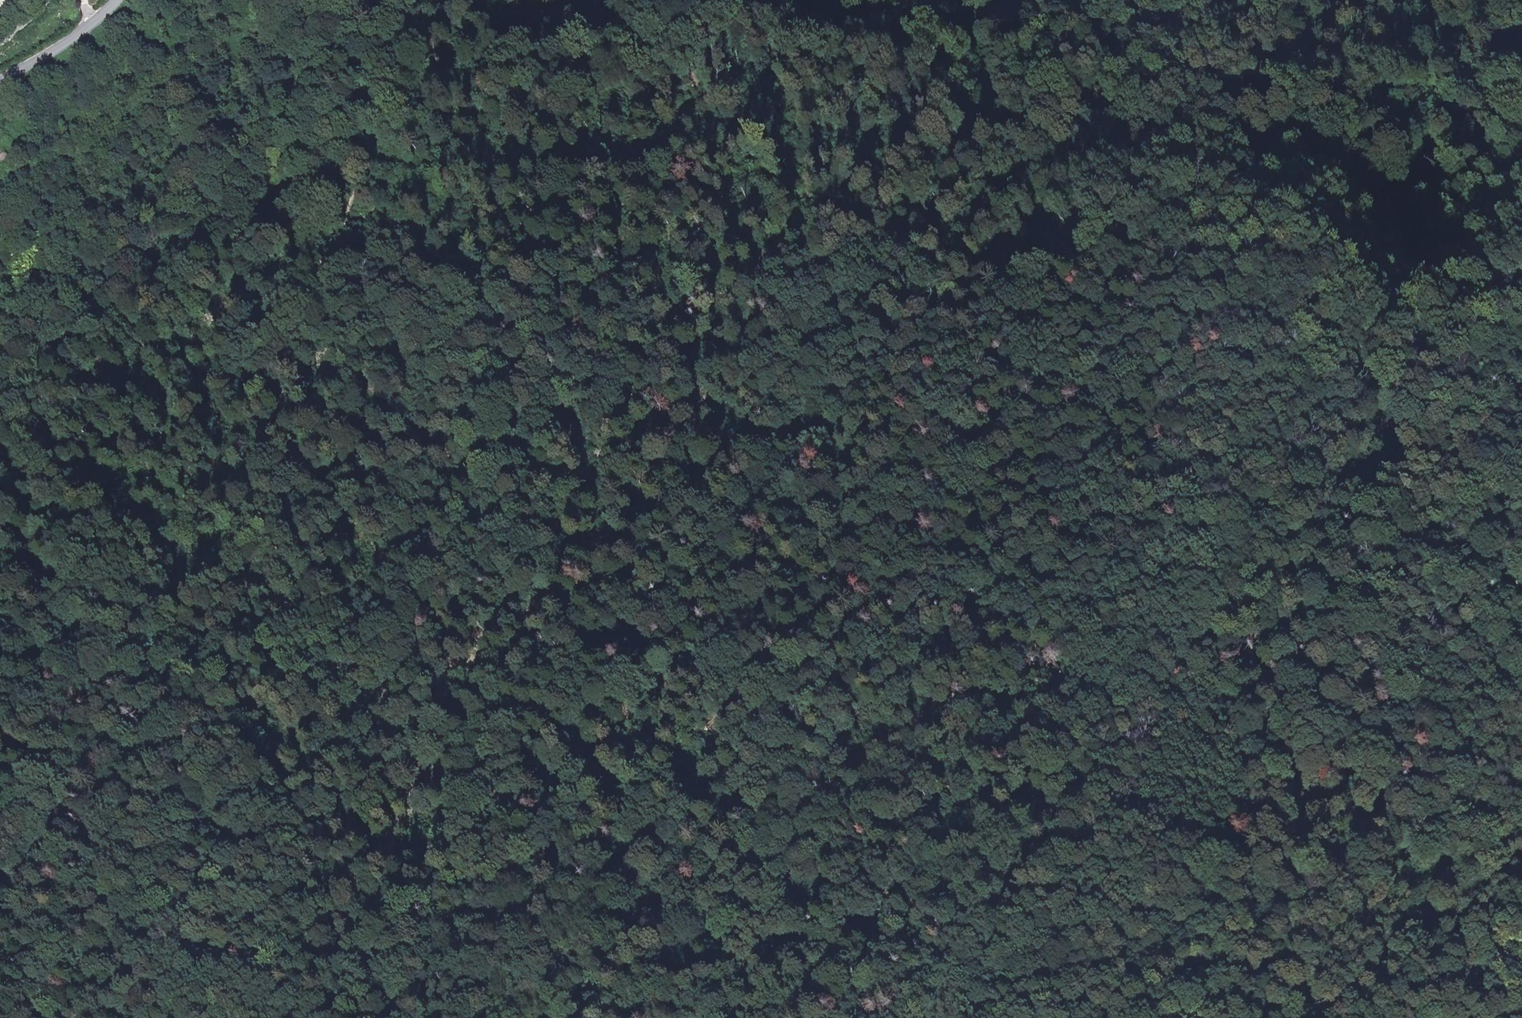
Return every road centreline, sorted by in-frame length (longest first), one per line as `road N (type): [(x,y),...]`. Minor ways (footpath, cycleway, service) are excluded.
road 1 (tertiary): [(0,80),(120,0)]

